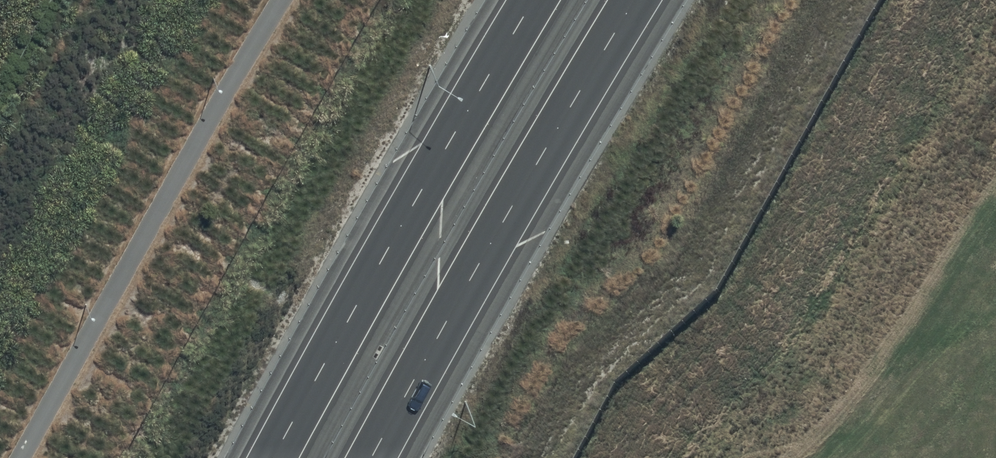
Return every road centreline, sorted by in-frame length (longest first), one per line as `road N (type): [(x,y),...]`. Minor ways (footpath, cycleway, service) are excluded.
road 1 (motorway): [(635,0),(371,457)]
road 2 (motorway): [(273,457),(534,0)]

